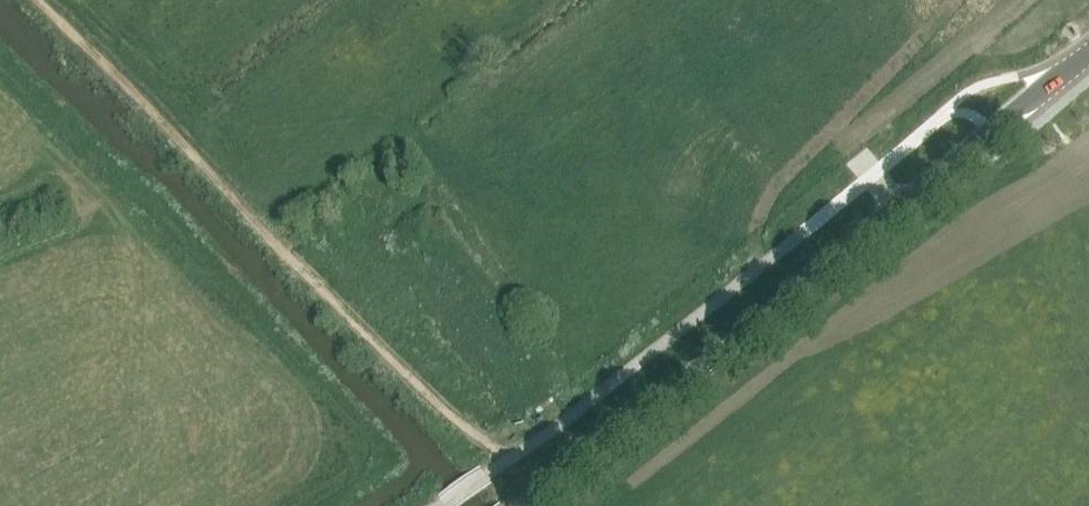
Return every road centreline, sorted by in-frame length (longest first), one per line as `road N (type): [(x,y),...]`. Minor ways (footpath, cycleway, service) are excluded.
road 1 (tertiary): [(525,505),(776,312),(1088,51)]

